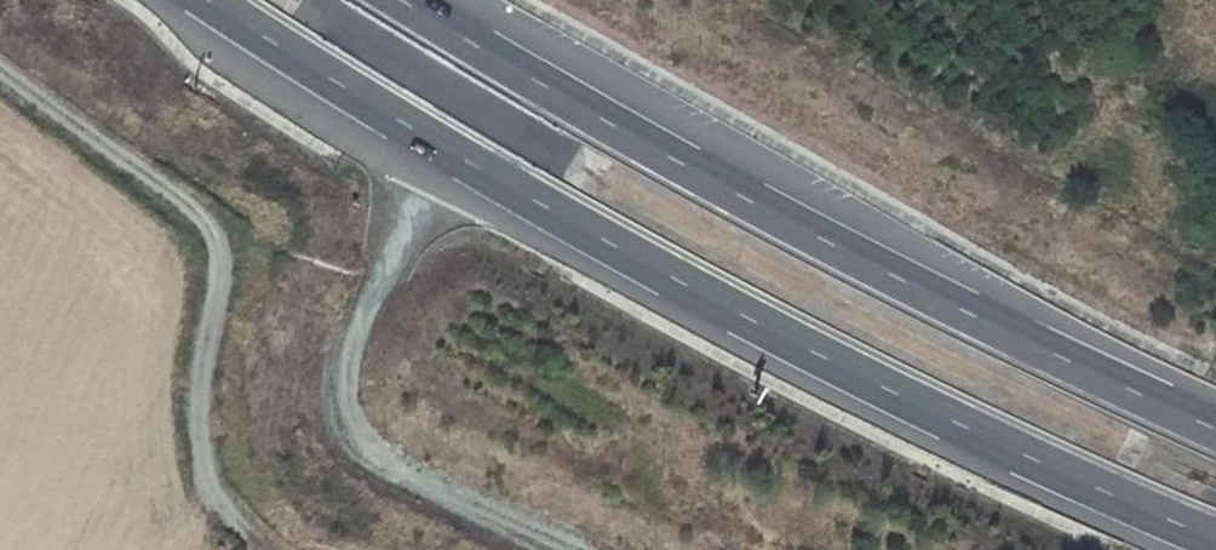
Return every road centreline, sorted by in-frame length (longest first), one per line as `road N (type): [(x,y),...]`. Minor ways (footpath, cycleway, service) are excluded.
road 1 (motorway): [(199,0),(639,260),(1215,538)]
road 2 (motorway): [(1215,424),(676,167),(404,0)]
road 3 (track): [(0,71),(176,197),(211,232),(218,252),(199,404),(204,466),(215,503),(245,533)]

